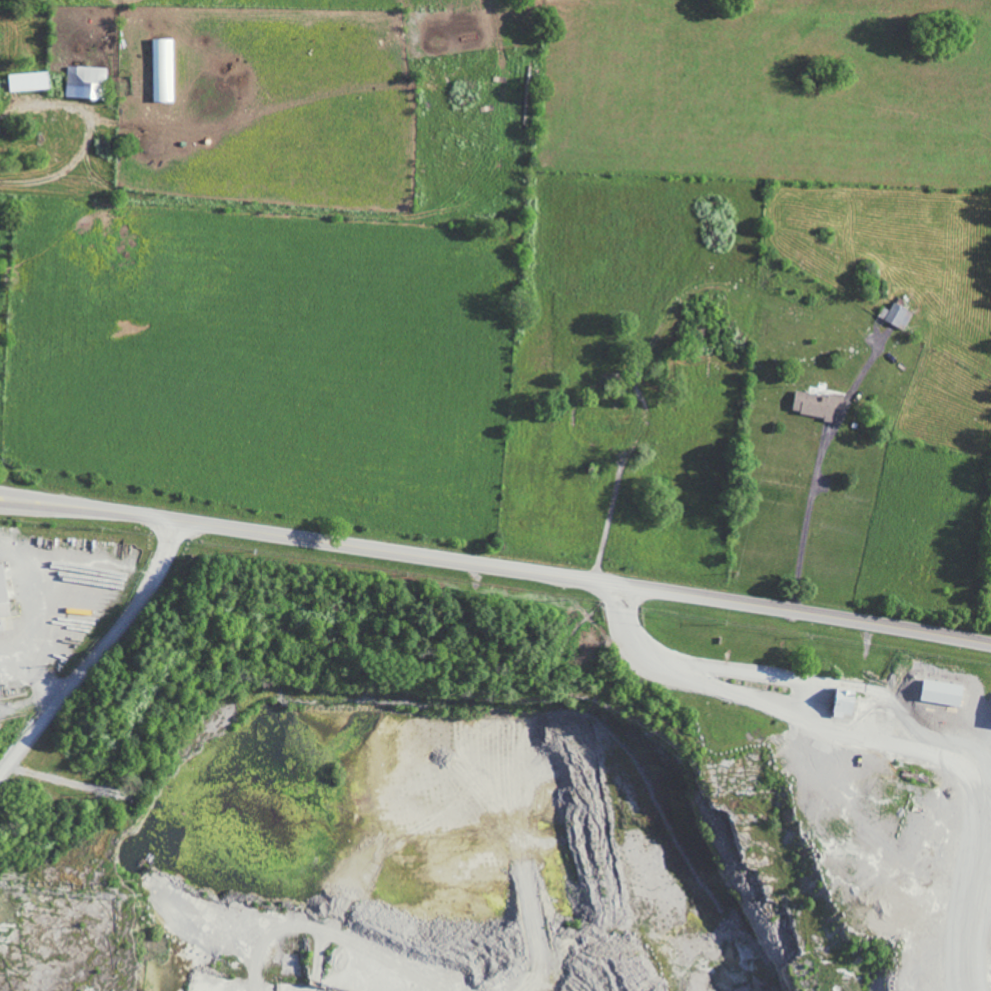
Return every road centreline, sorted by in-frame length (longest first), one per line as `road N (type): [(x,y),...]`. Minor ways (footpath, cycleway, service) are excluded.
road 1 (secondary): [(990,640),(623,580),(0,495)]

